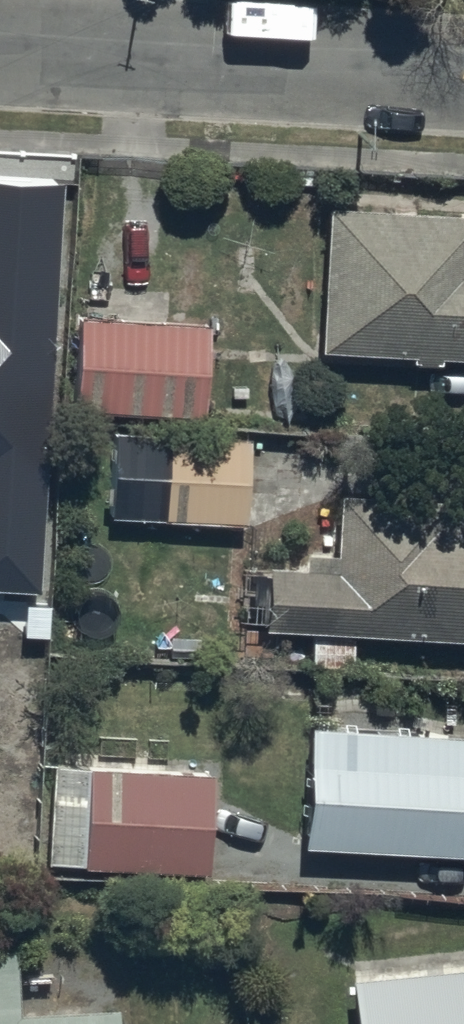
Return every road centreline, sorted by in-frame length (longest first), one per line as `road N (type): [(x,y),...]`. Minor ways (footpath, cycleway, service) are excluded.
road 1 (residential): [(0,45),(463,74)]

